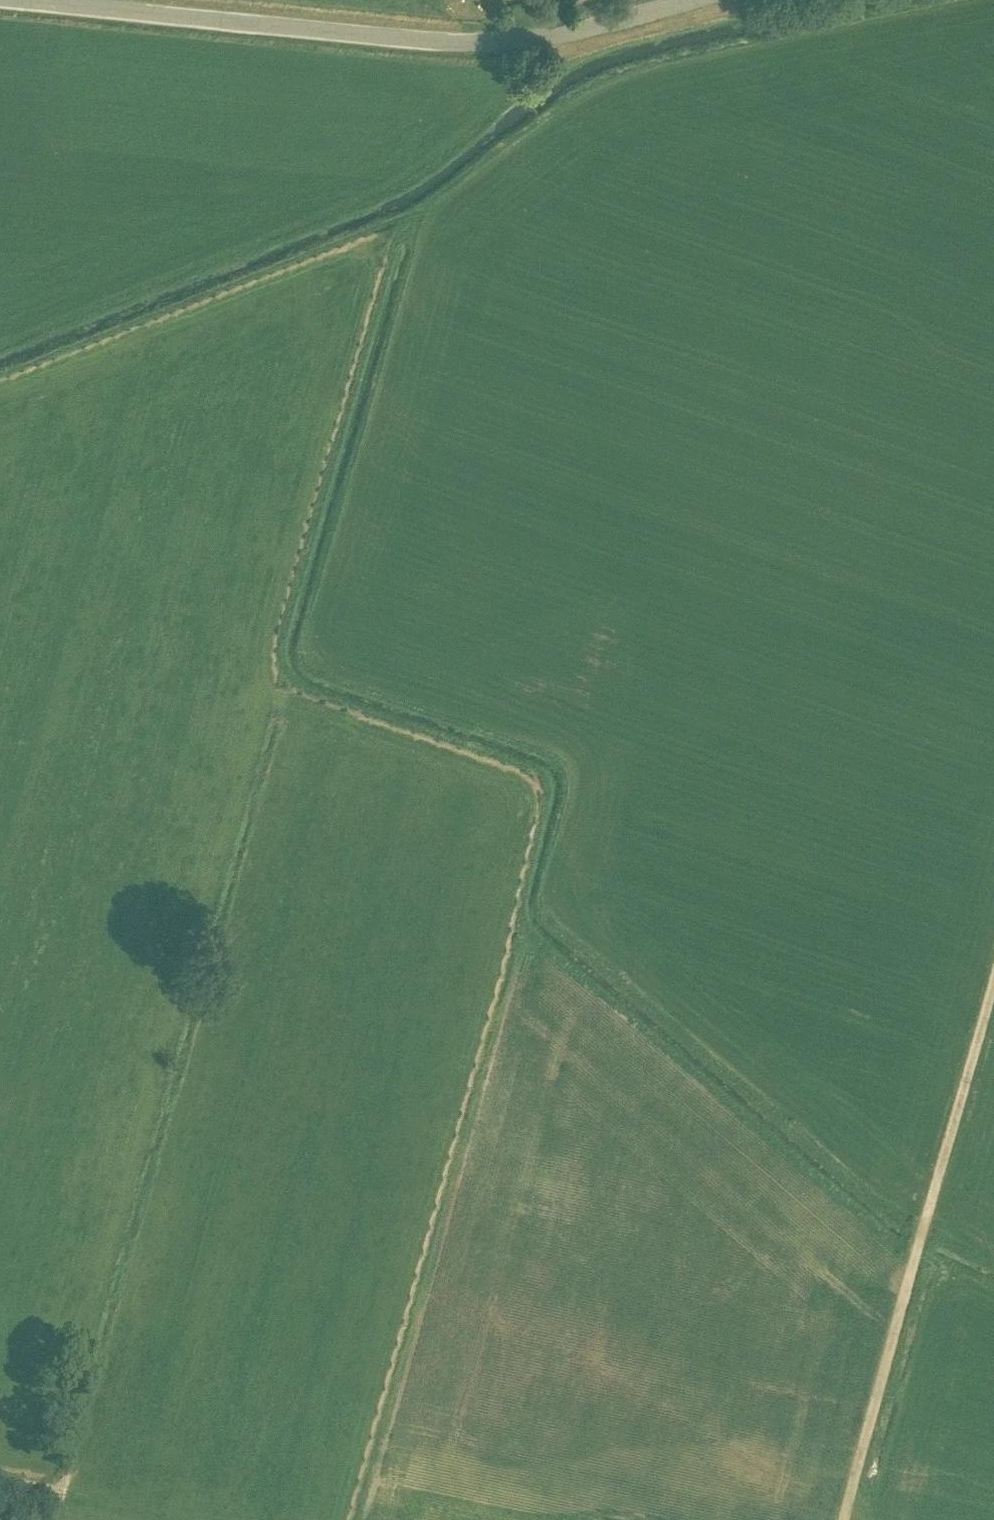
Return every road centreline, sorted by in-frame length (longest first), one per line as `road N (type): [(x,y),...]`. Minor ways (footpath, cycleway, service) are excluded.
road 1 (unclassified): [(720,0),(506,46),(461,47),(0,1)]

